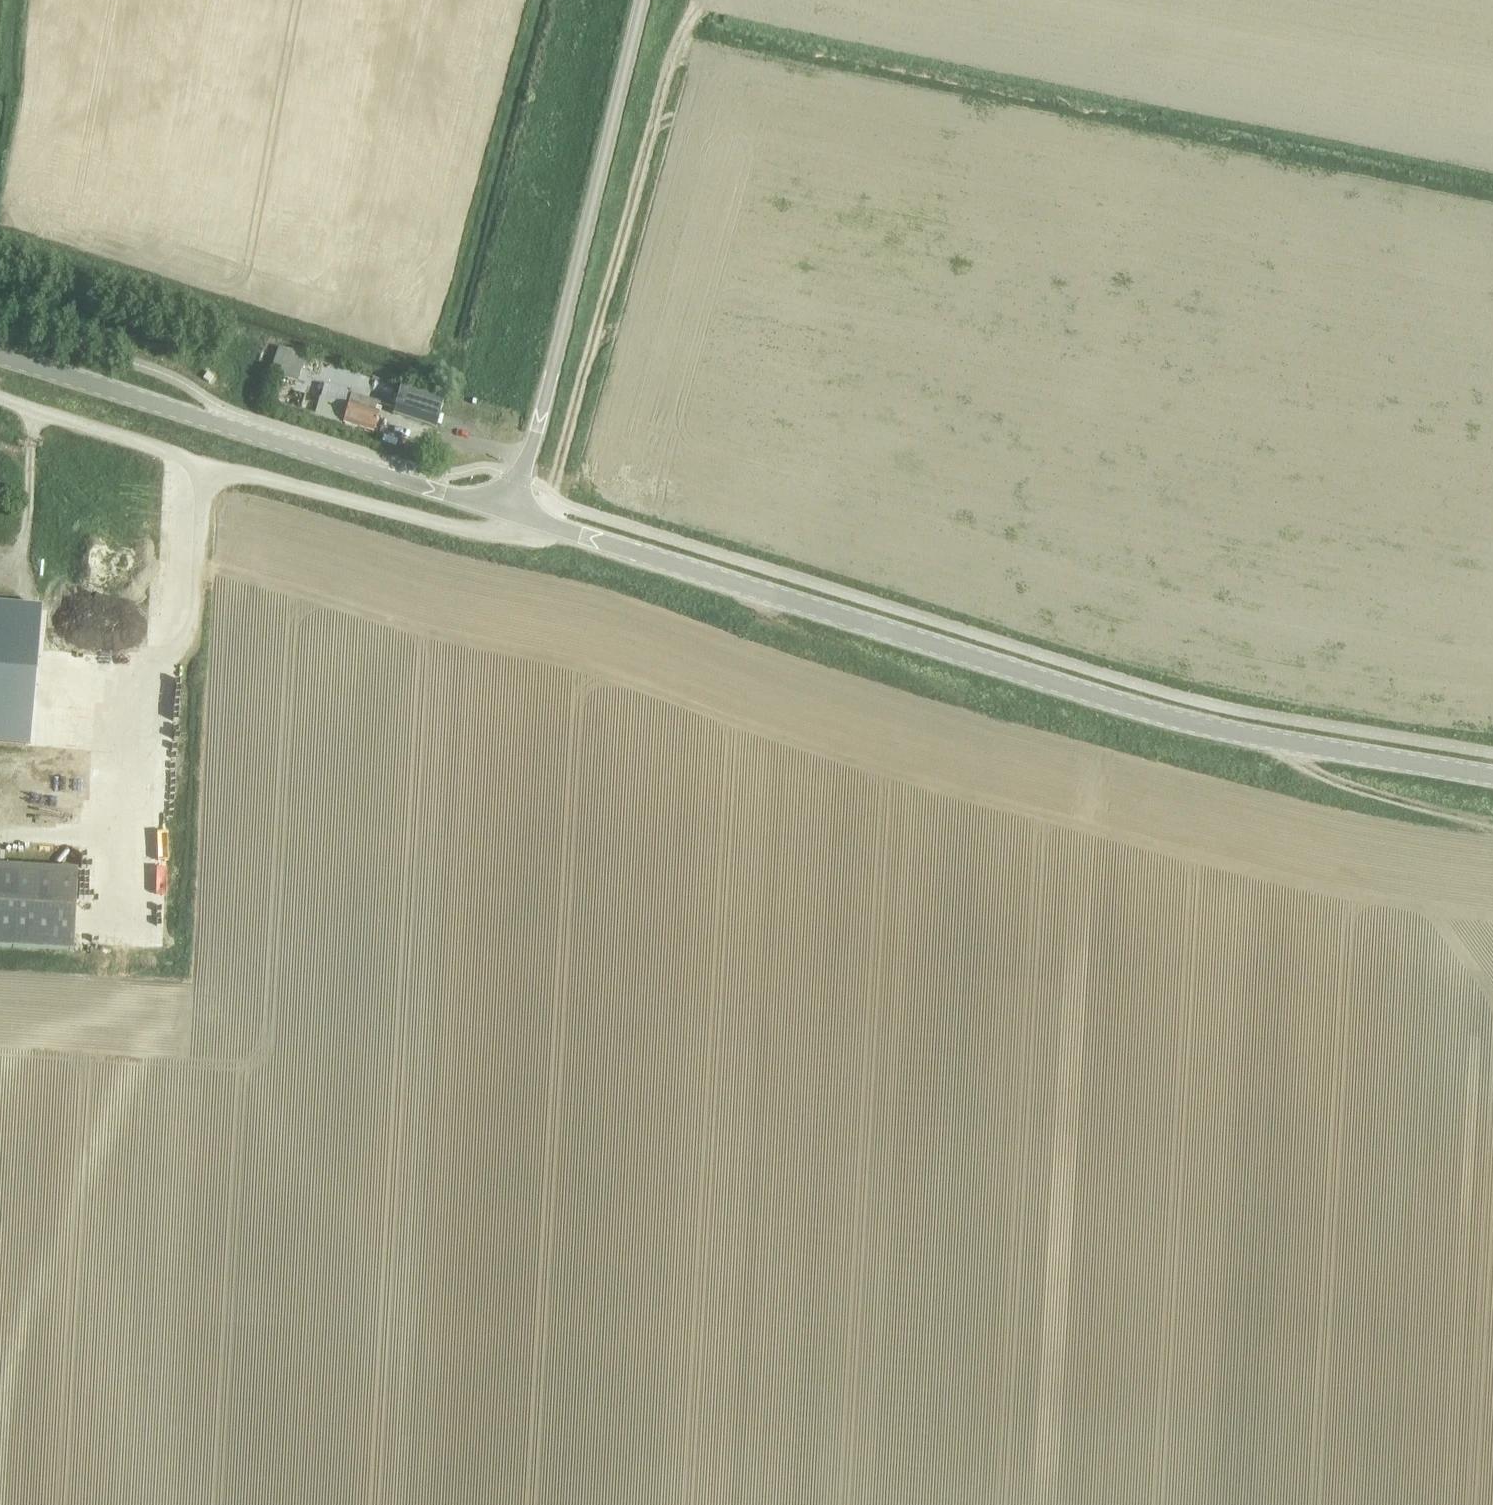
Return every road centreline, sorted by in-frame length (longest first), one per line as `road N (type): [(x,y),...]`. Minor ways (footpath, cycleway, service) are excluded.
road 1 (tertiary): [(510,512),(1126,710),(1331,758),(1492,779)]
road 2 (track): [(510,512),(553,490),(687,0)]
road 3 (tertiary): [(510,512),(0,360)]
road 4 (tertiary): [(510,512),(643,0)]

